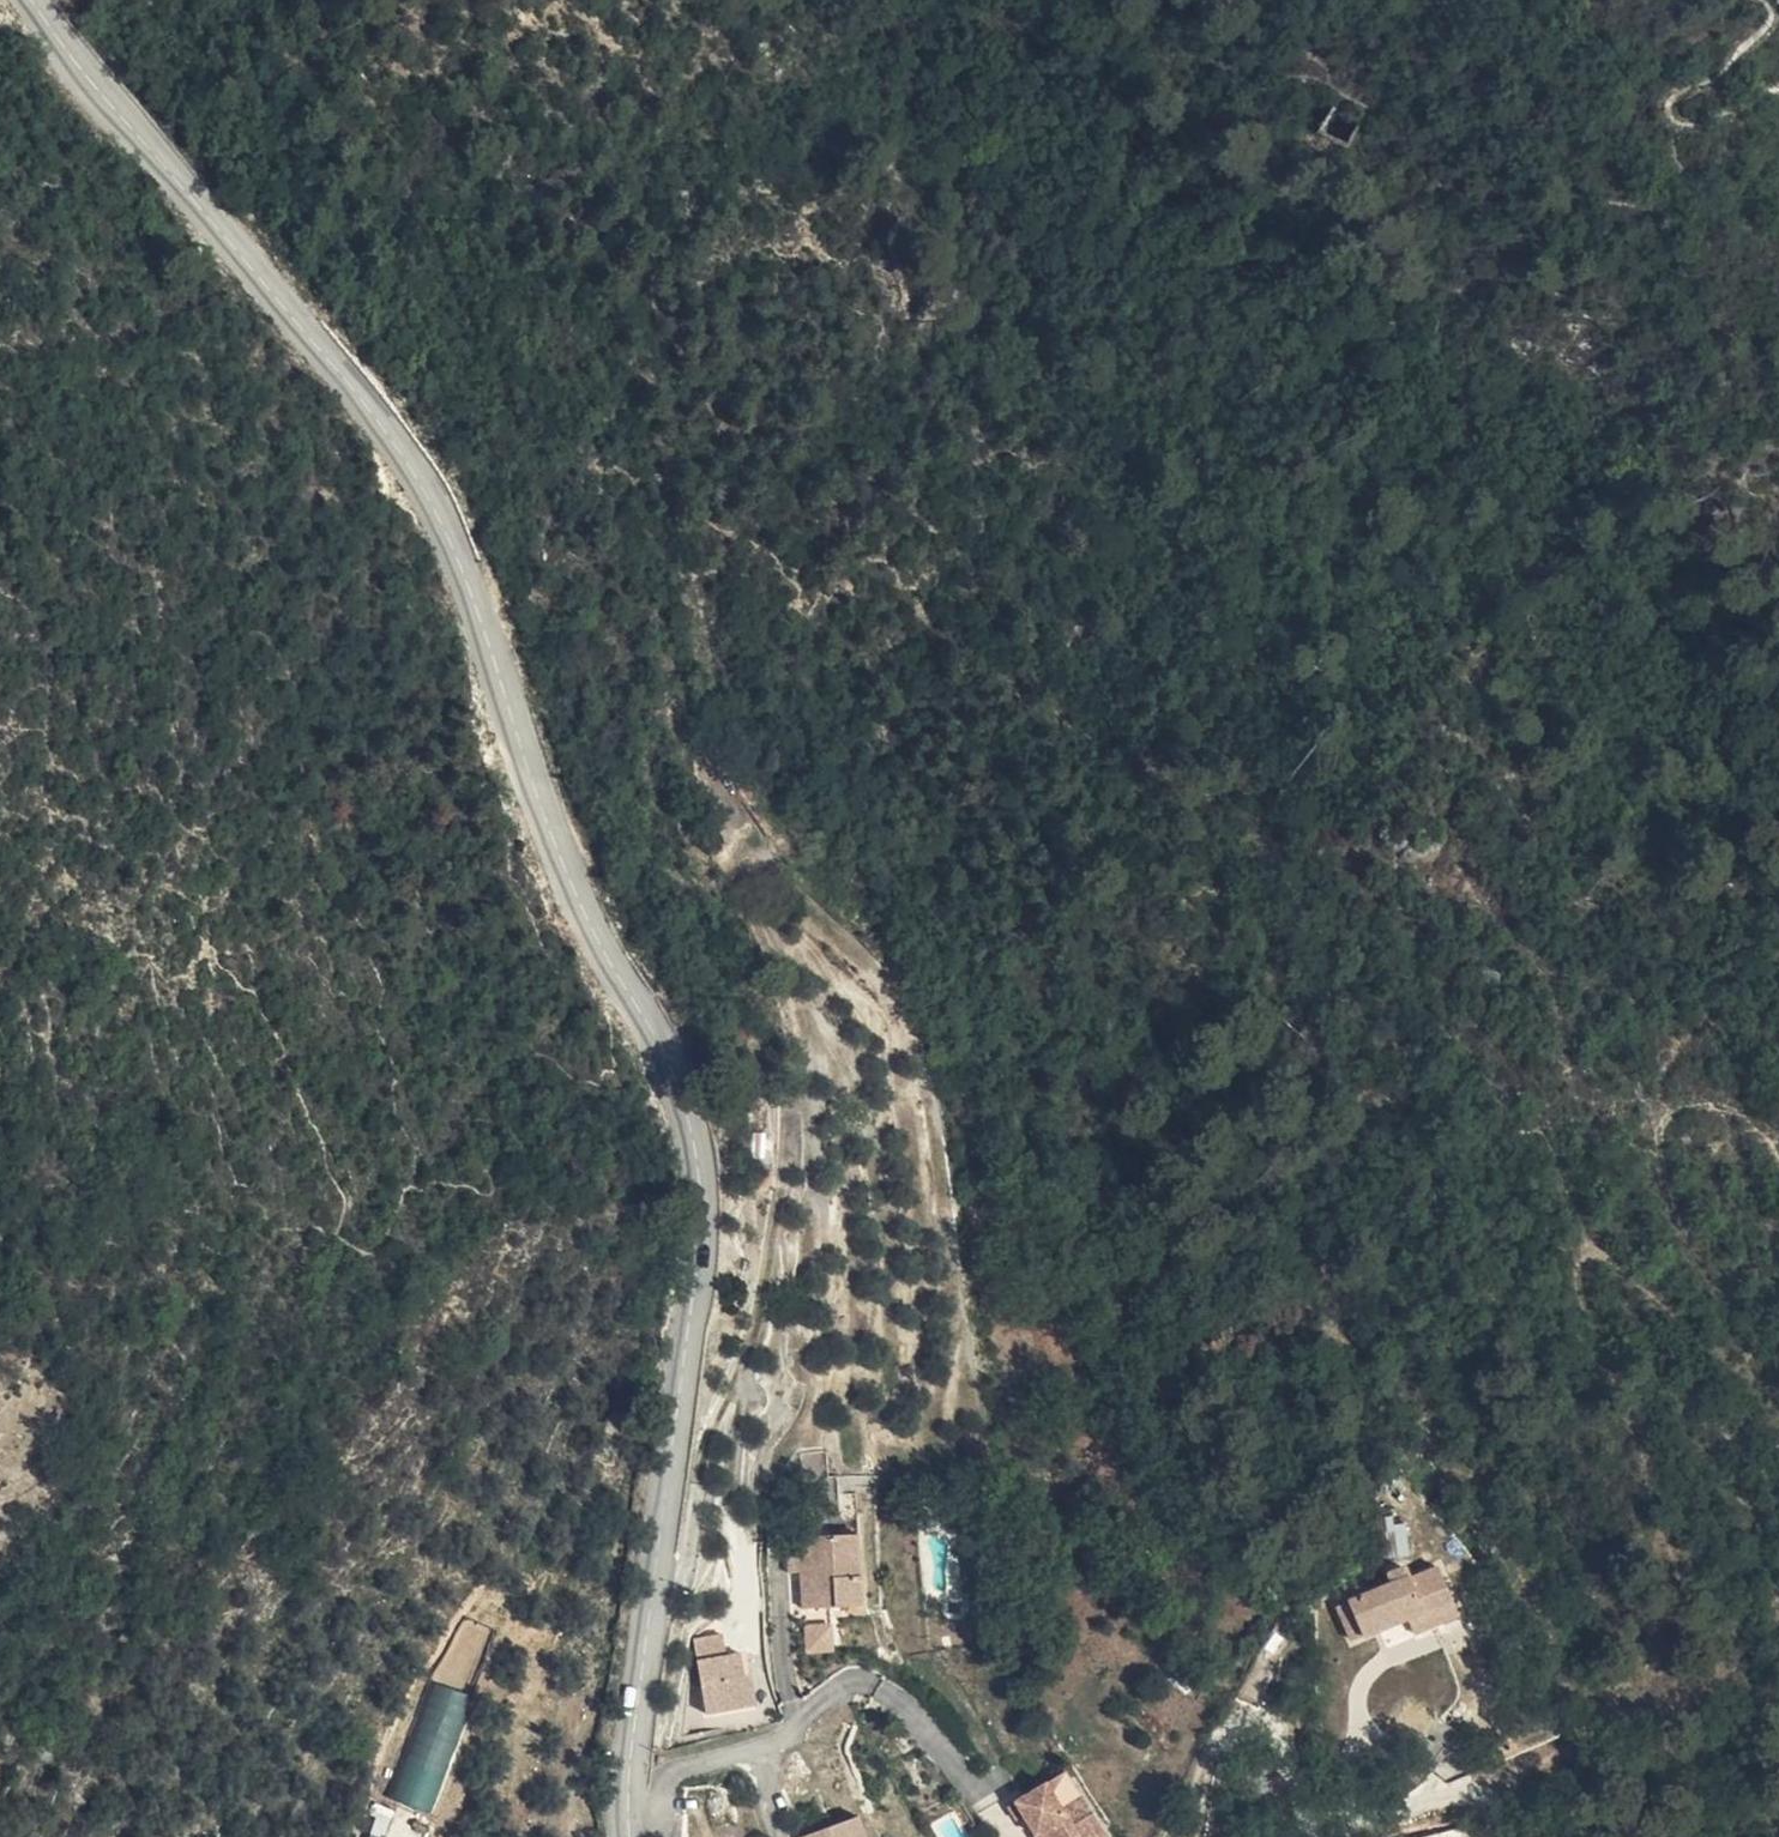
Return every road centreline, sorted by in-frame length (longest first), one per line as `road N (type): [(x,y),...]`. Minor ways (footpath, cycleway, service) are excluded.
road 1 (tertiary): [(634,1836),(636,1753),(707,1241),(704,1165),(680,1075),(538,777),(464,550),(430,481),(346,365),(46,0)]
road 2 (residential): [(1196,1836),(1205,1779),(1226,1731),(1254,1716),(1281,1731),(1313,1836)]

